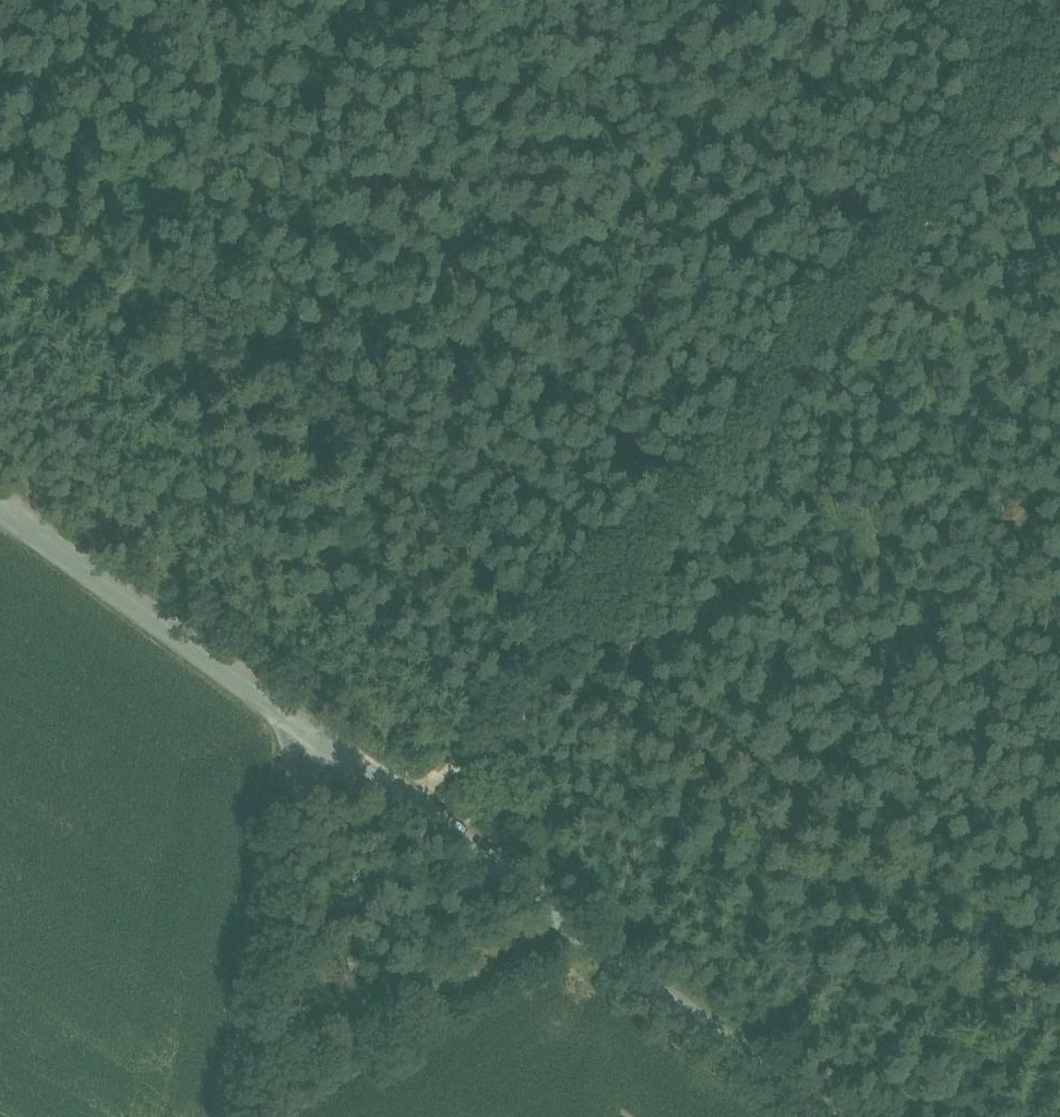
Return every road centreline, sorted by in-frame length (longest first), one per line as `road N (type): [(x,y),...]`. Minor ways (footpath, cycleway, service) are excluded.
road 1 (unclassified): [(850,1116),(300,718)]
road 2 (unclassified): [(230,1116),(300,718)]
road 3 (unclassified): [(300,718),(0,506)]

